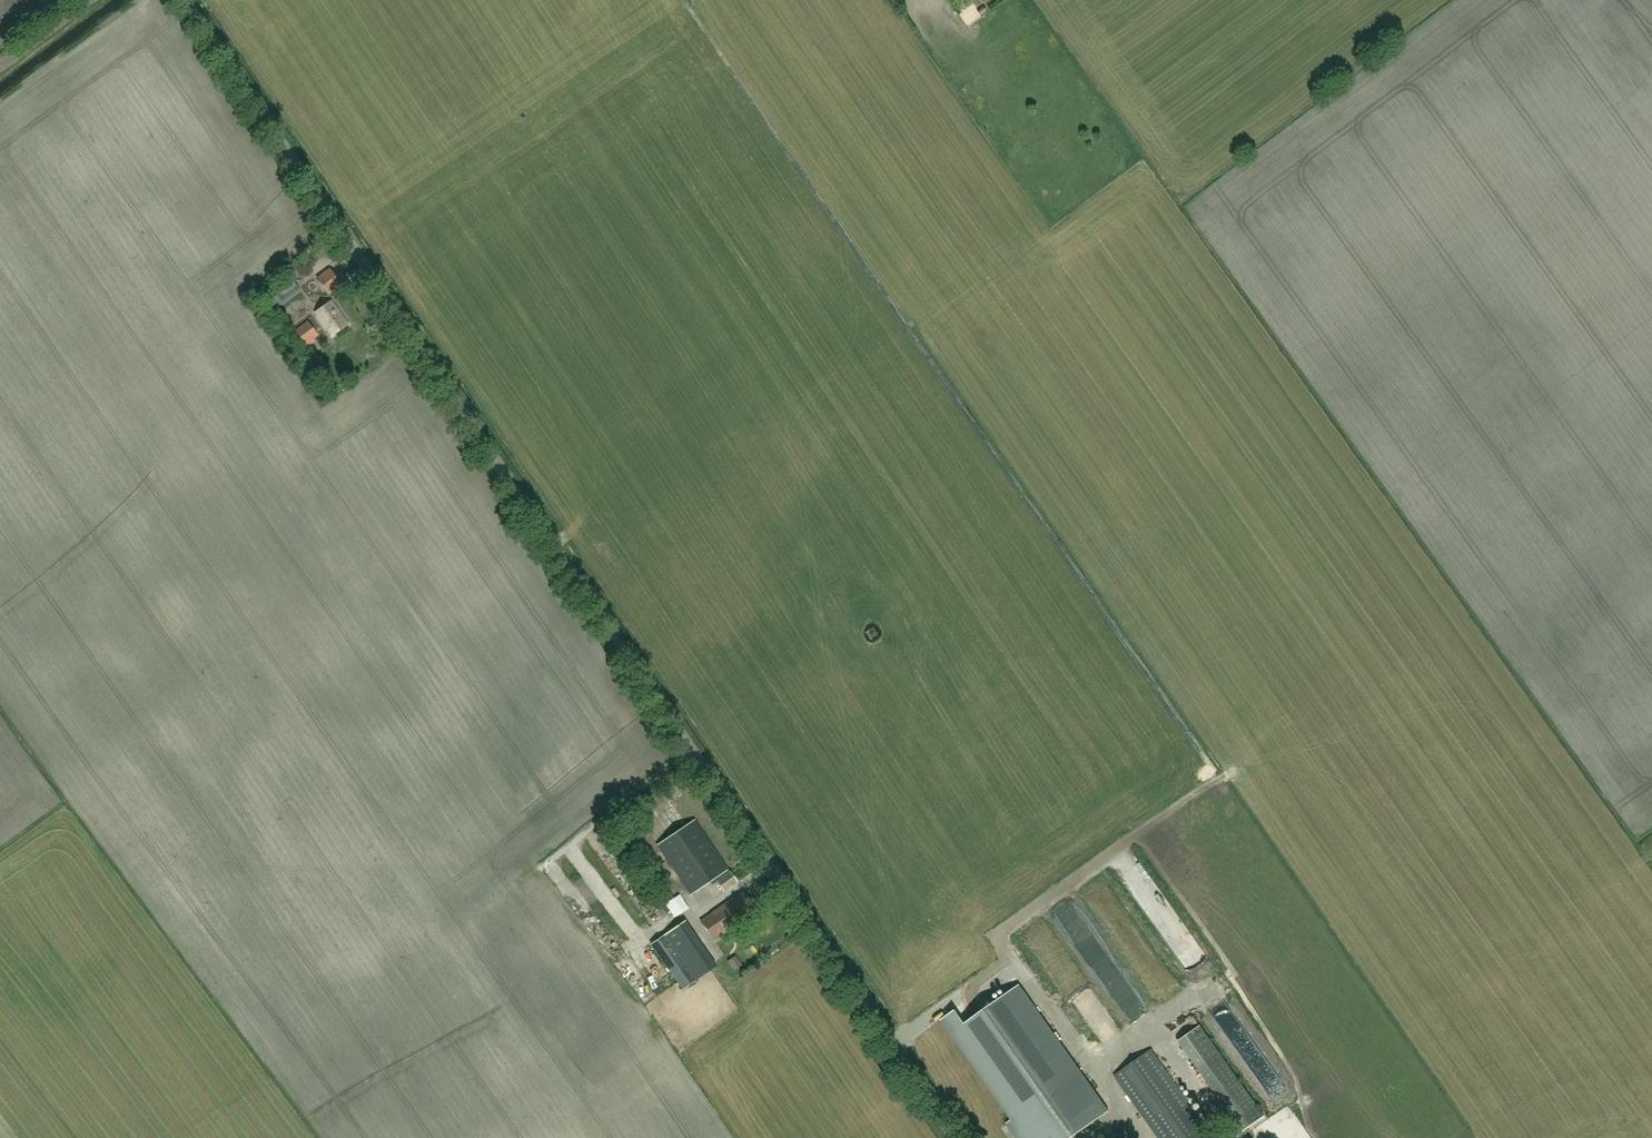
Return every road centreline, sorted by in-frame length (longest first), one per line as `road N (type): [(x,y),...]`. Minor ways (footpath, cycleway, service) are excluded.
road 1 (unclassified): [(953,1137),(180,0)]
road 2 (unclassified): [(0,74),(97,0)]

